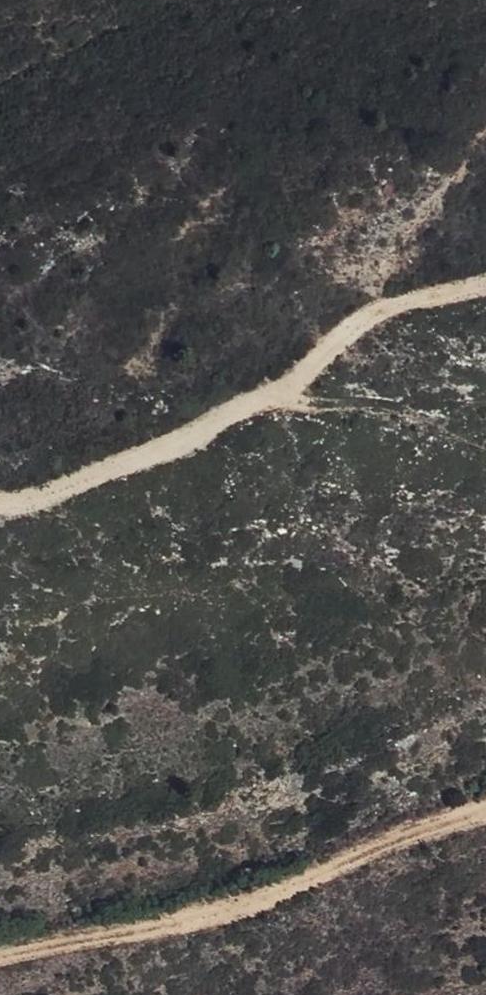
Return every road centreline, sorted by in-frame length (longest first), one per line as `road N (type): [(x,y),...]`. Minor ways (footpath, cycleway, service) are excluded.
road 1 (track): [(0,510),(49,504),(182,451),(250,406),(304,391),(345,337),(410,300),(485,279)]
road 2 (track): [(0,966),(240,918),(485,819)]

